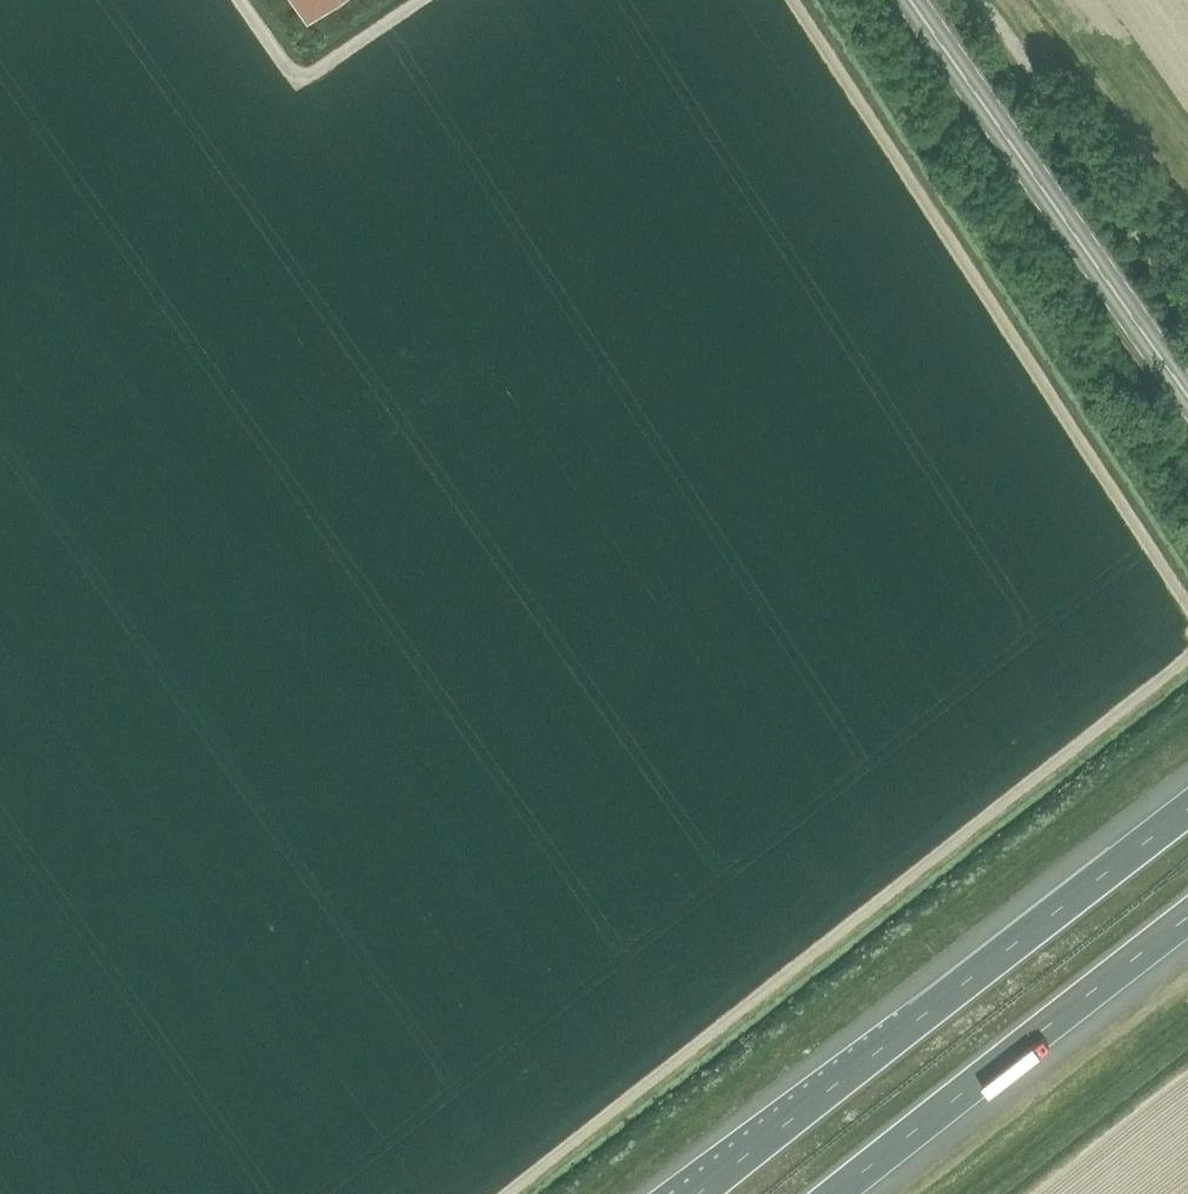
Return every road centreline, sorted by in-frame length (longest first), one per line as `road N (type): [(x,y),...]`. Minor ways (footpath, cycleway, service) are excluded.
road 1 (motorway): [(1187,813),(703,1193)]
road 2 (secondary): [(1187,397),(910,0)]
road 3 (motorway): [(838,1193),(1187,918)]

